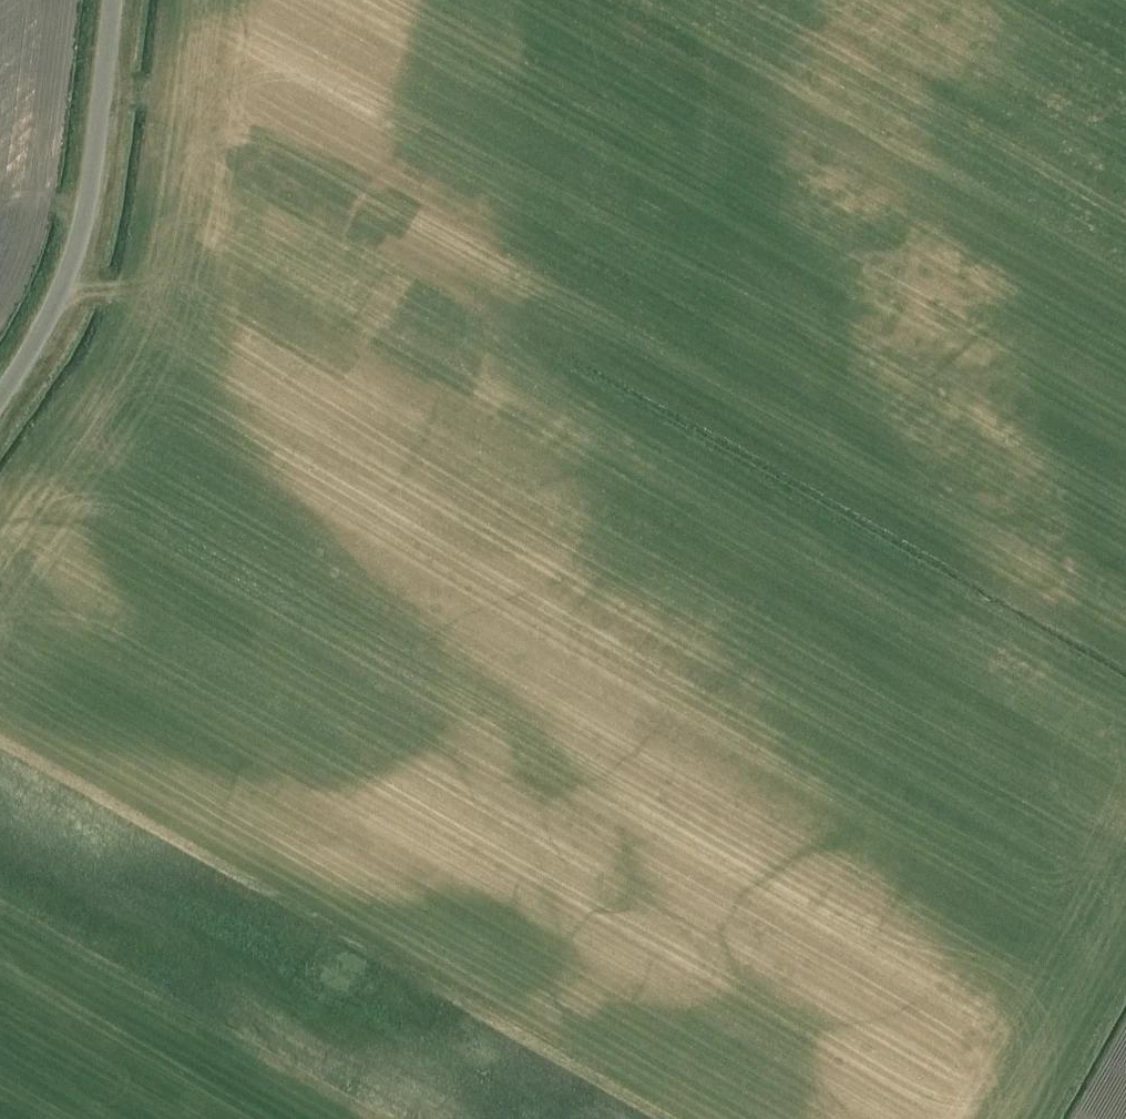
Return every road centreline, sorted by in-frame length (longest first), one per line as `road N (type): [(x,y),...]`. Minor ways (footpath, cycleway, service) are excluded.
road 1 (unclassified): [(0,397),(34,346),(81,236),(113,0)]

